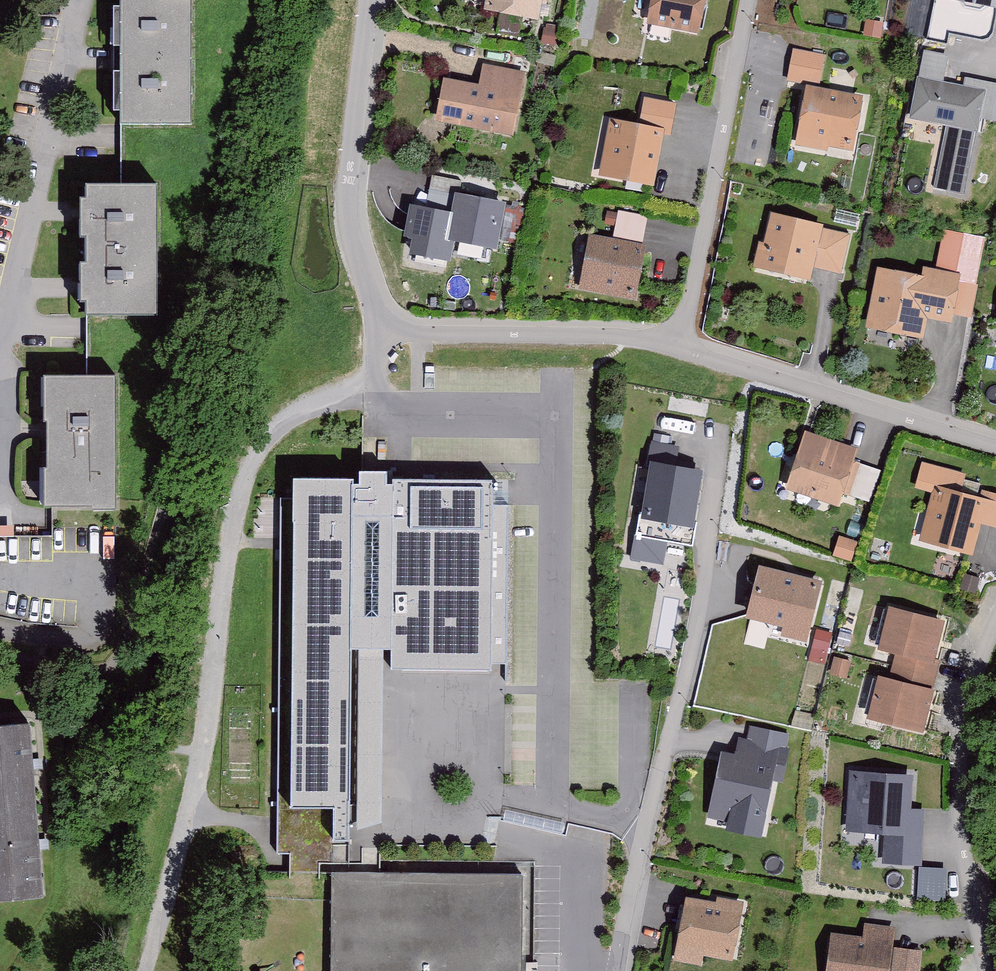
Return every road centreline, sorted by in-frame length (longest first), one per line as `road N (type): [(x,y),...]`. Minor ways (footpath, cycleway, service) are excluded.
road 1 (residential): [(375,0),(352,159),(354,224),(385,333),(646,338),(995,448)]
road 2 (residential): [(620,970),(705,571),(720,434)]
road 3 (residential): [(995,600),(961,722),(978,970)]

